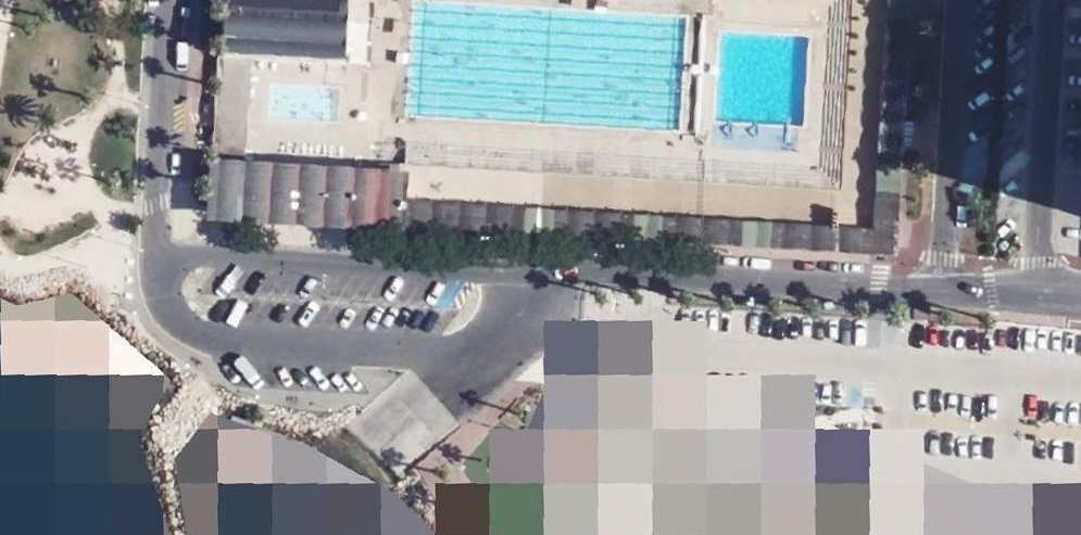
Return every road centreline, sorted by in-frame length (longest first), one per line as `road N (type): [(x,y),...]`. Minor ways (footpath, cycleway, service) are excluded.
road 1 (residential): [(944,288),(153,257)]
road 2 (residential): [(963,0),(944,288)]
road 3 (residential): [(164,0),(153,257)]
road 4 (residential): [(1080,296),(944,288)]

